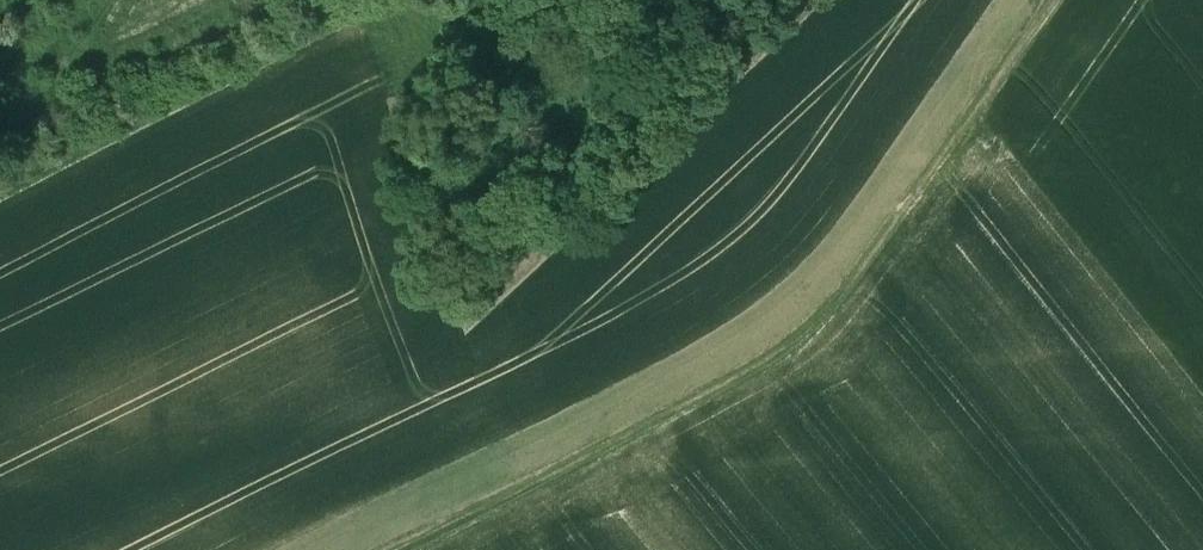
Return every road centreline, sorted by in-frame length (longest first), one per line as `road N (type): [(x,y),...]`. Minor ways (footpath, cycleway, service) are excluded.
road 1 (track): [(397,549),(737,384),(808,337),(864,271),(1051,0)]
road 2 (track): [(407,0),(341,41),(0,198)]

